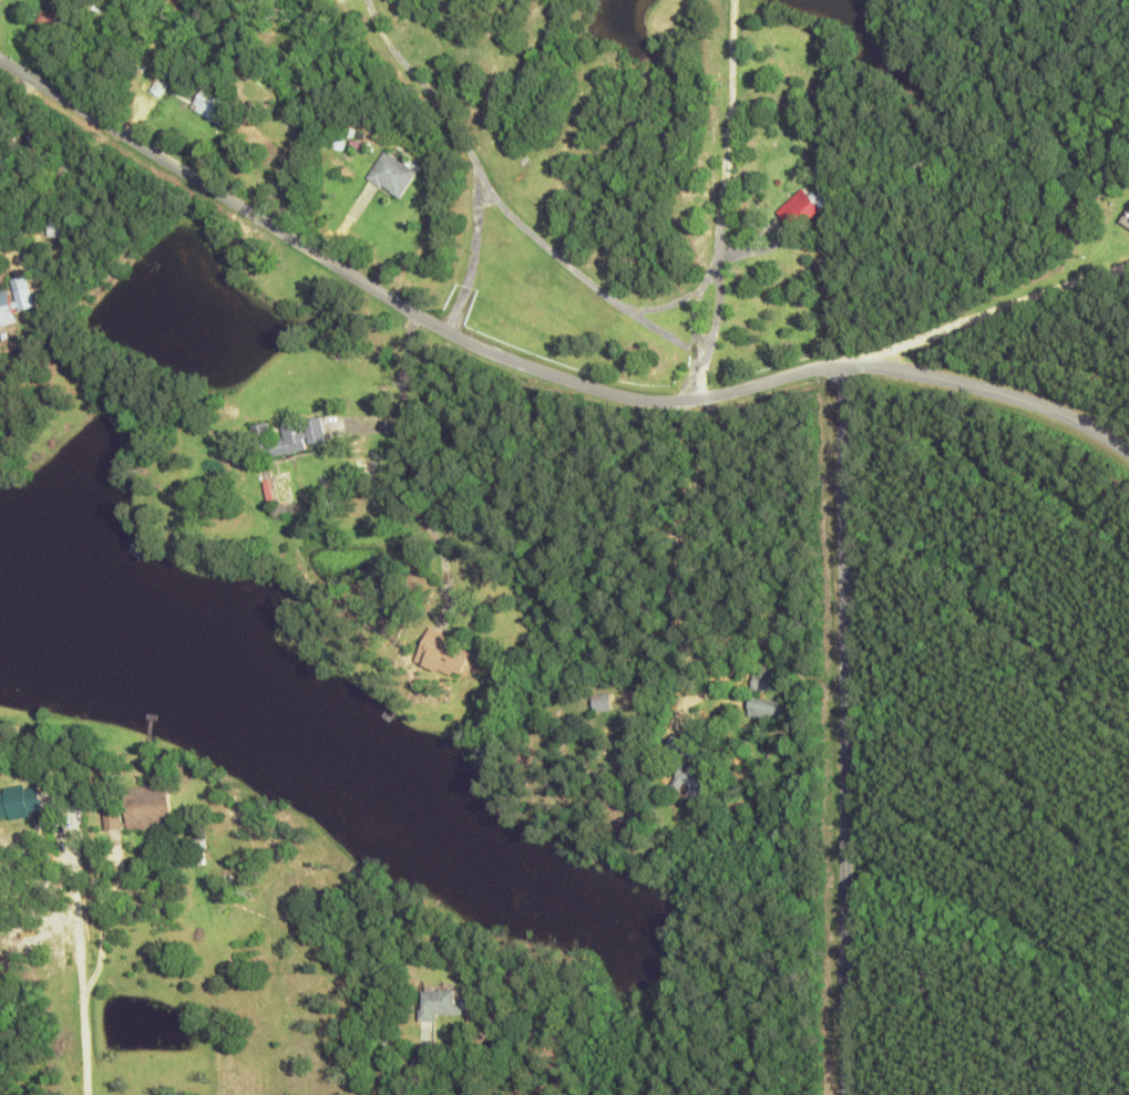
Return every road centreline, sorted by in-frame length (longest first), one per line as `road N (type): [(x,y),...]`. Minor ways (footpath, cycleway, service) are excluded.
road 1 (residential): [(0,56),(255,235),(562,344),(732,350),(822,333),(933,478),(1019,657),(1059,789),(1101,1084),(1120,1094)]
road 2 (residential): [(842,1094),(840,486),(822,333)]
road 3 (residential): [(822,333),(1064,210),(1128,190)]

